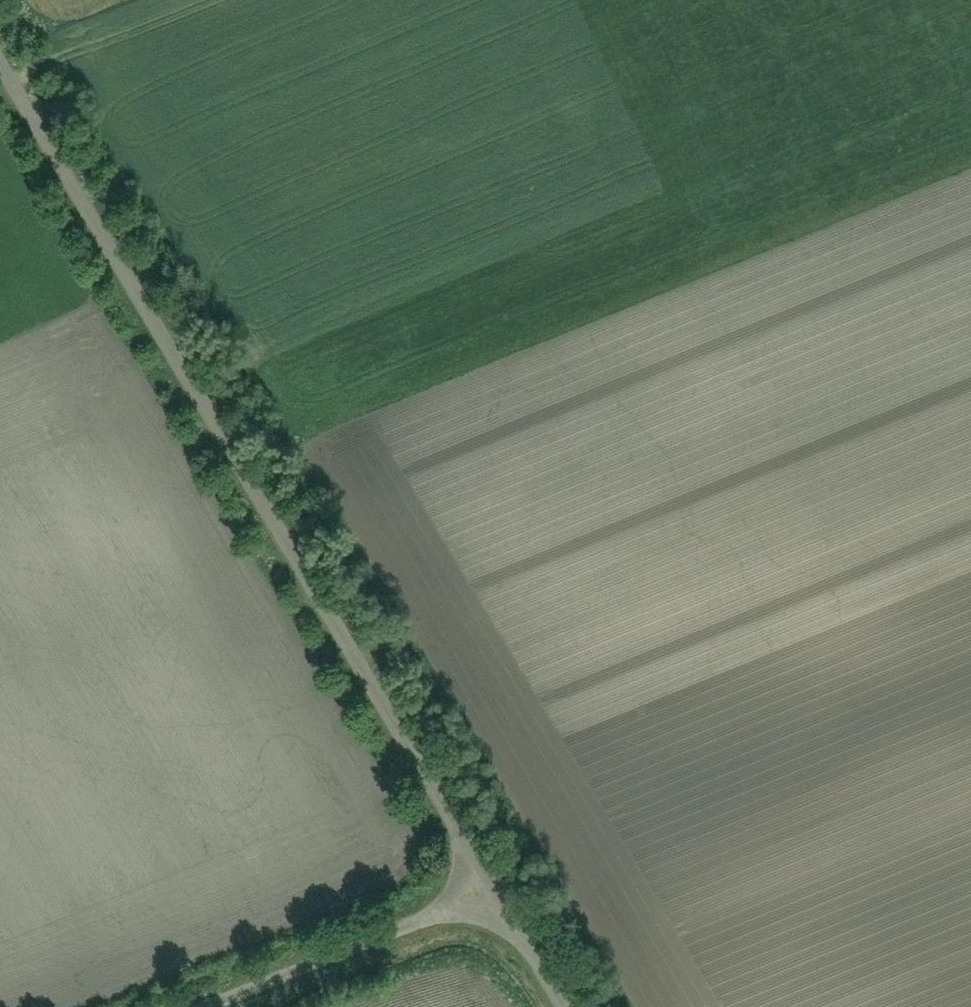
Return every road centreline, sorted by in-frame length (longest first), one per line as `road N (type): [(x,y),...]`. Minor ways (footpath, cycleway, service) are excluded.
road 1 (residential): [(0,73),(307,570),(480,887)]
road 2 (residential): [(480,887),(181,1006)]
road 3 (residential): [(480,887),(560,1006)]

